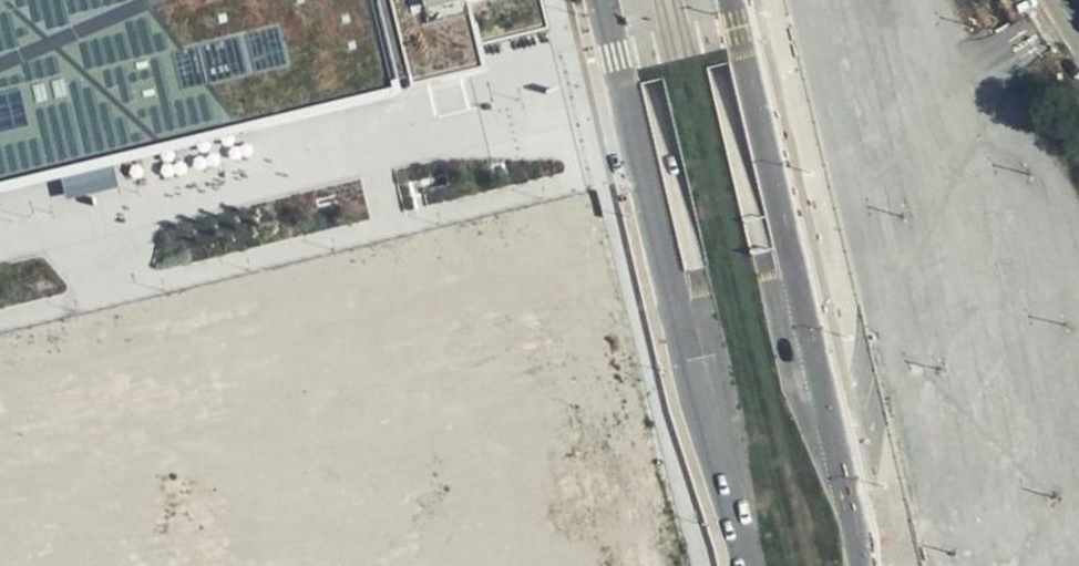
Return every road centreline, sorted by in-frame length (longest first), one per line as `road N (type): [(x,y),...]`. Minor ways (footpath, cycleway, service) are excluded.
road 1 (secondary): [(596,0),(743,565)]
road 2 (secondary): [(861,565),(732,0)]

